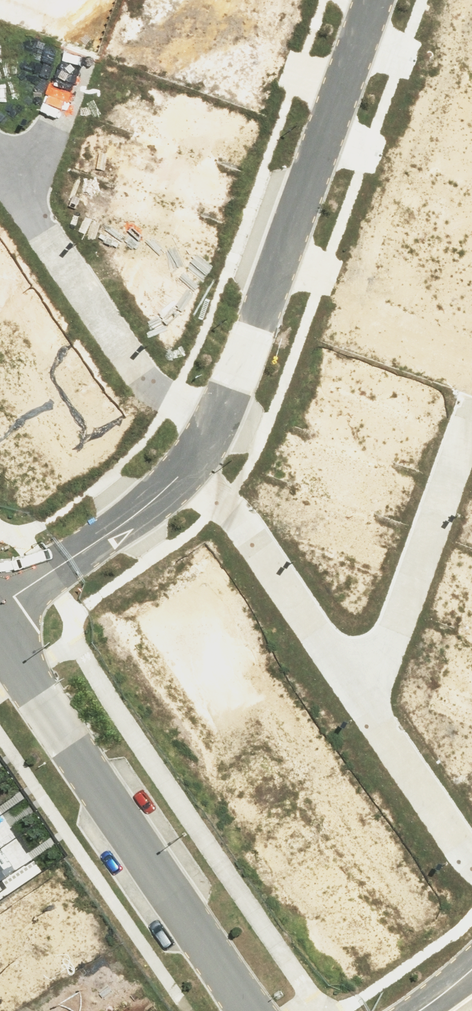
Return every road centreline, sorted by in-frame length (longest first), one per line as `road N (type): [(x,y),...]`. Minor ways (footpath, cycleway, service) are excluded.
road 1 (residential): [(214,421),(373,0)]
road 2 (residential): [(248,1010),(0,646)]
road 3 (residential): [(14,190),(141,375),(214,421)]
road 4 (residential): [(355,690),(398,617),(471,409)]
road 5 (residential): [(185,471),(234,515),(355,690)]
road 6 (residential): [(0,605),(185,471)]
road 7 (residential): [(355,690),(471,861)]
road 8 (residential): [(14,190),(53,127),(80,51)]

